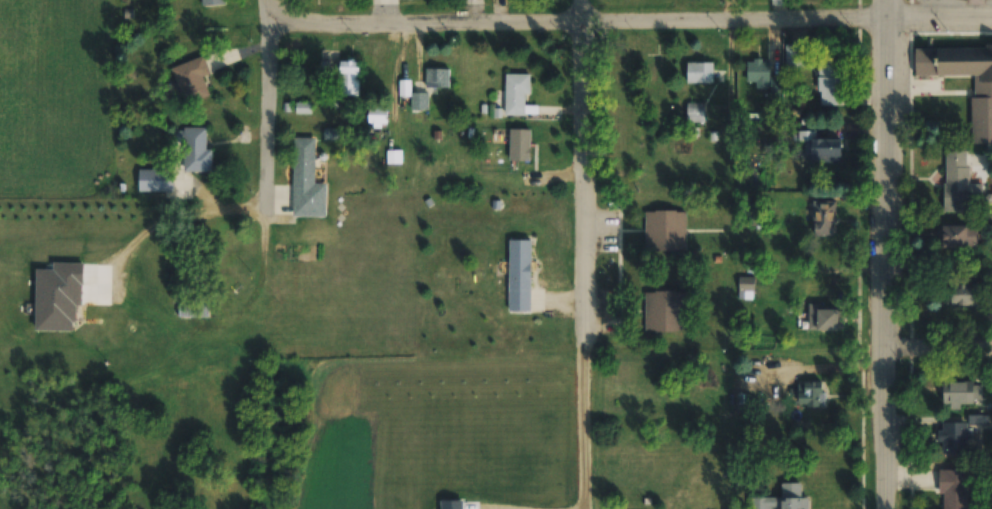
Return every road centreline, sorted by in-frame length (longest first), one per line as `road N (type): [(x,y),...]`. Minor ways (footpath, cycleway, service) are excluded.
road 1 (residential): [(889,16),(273,22)]
road 2 (tertiary): [(883,508),(889,0)]
road 3 (residential): [(592,330),(587,0)]
road 4 (residential): [(266,213),(273,0)]

